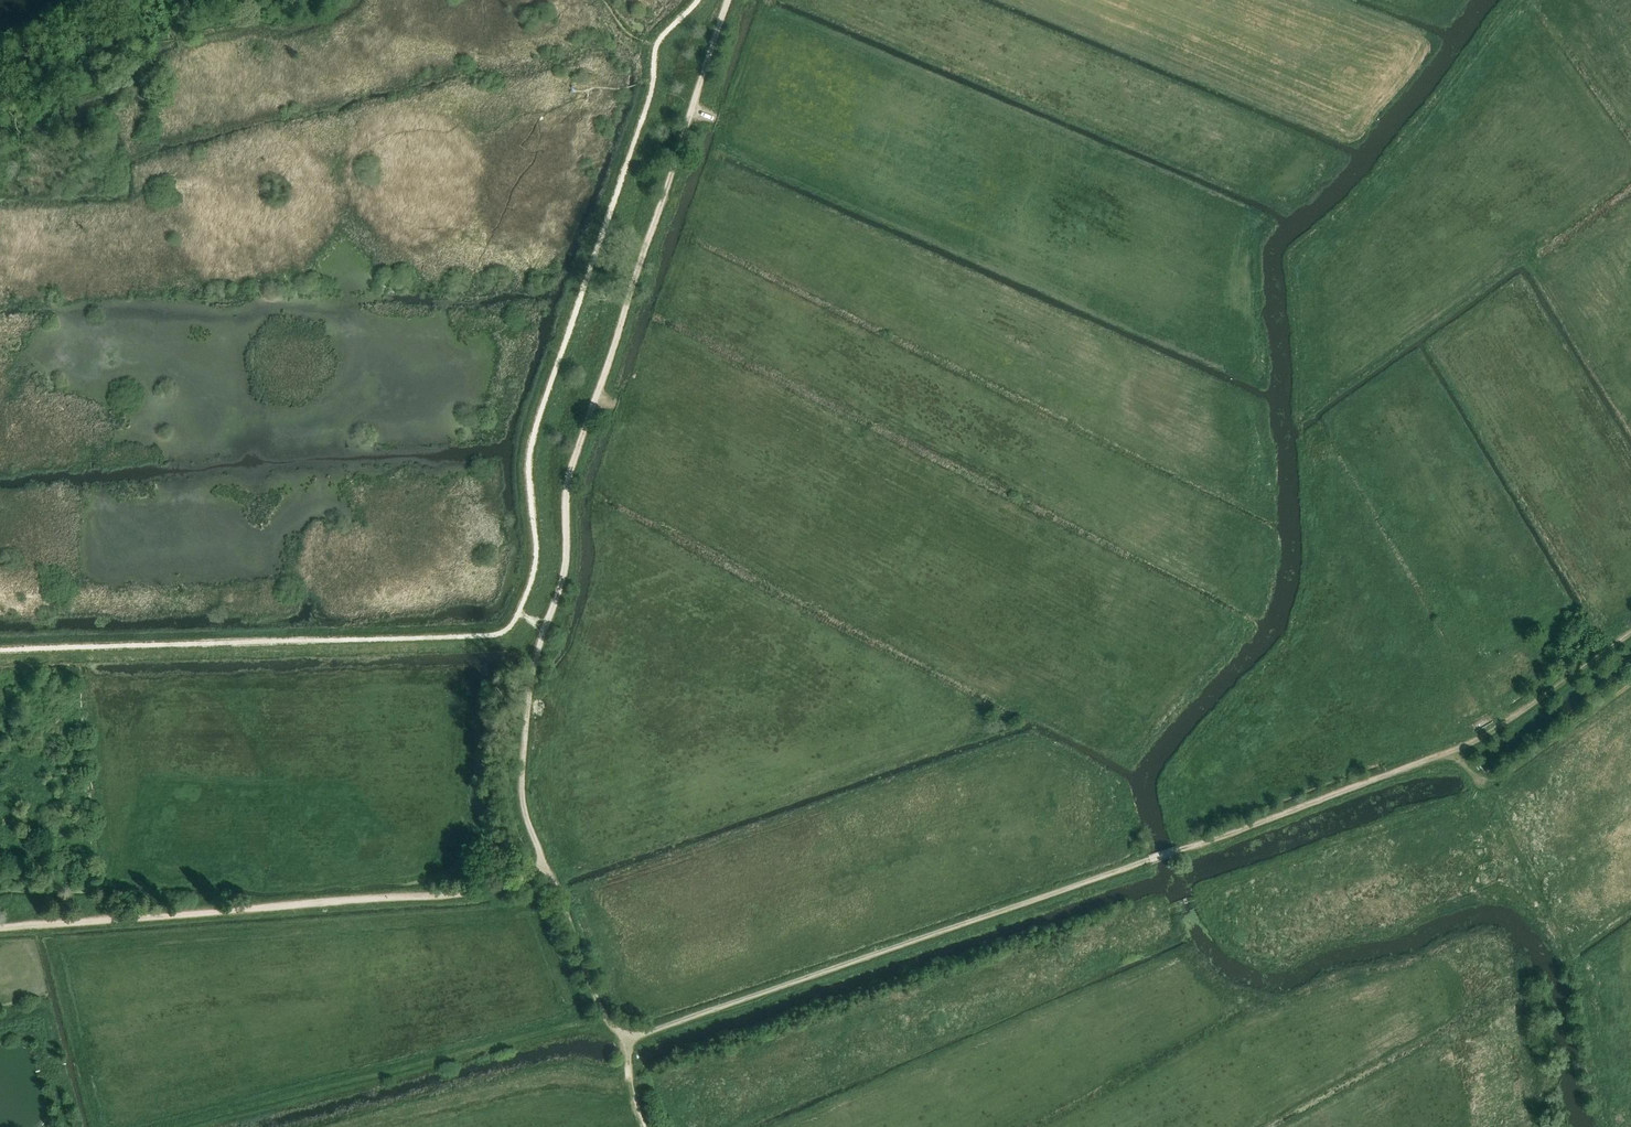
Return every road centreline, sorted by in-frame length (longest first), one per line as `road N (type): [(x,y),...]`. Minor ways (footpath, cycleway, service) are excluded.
road 1 (track): [(545,864),(605,1015),(623,1034),(636,1035),(1453,751),(1630,631)]
road 2 (track): [(542,642),(567,547),(570,477),(729,0)]
road 3 (track): [(0,927),(470,890),(545,864)]
road 4 (track): [(545,864),(523,799),(542,642)]
road 5 (track): [(1630,684),(1494,783),(1480,780),(1453,751)]

